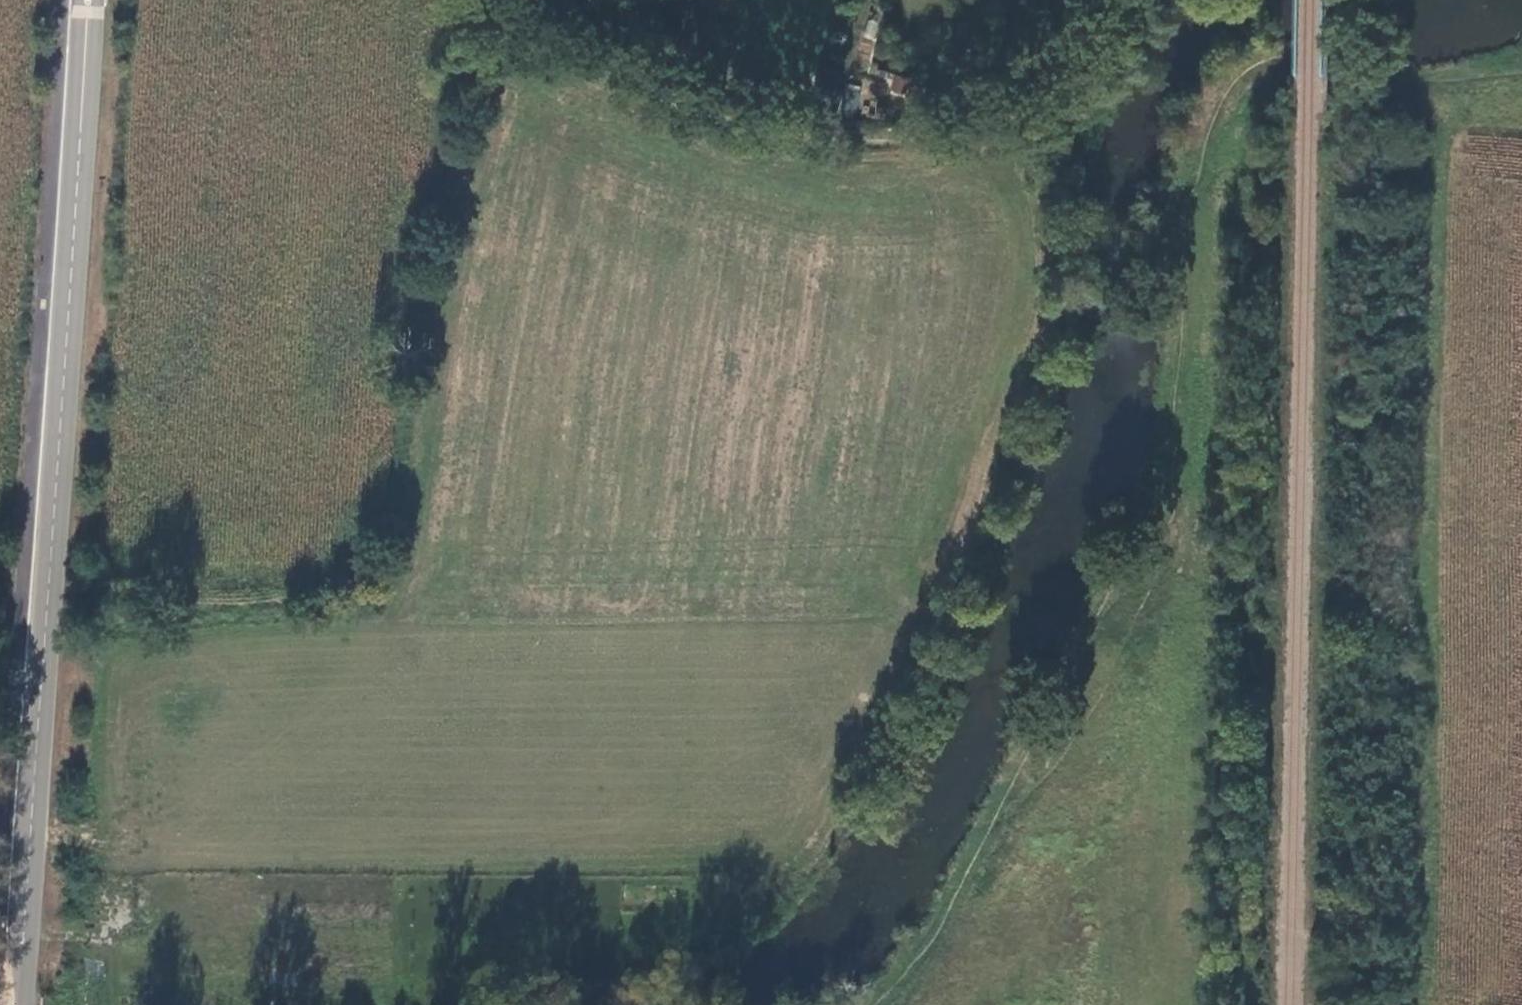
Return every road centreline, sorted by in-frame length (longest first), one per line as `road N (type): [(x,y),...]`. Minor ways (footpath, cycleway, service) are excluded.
road 1 (tertiary): [(26,1004),(87,0)]

